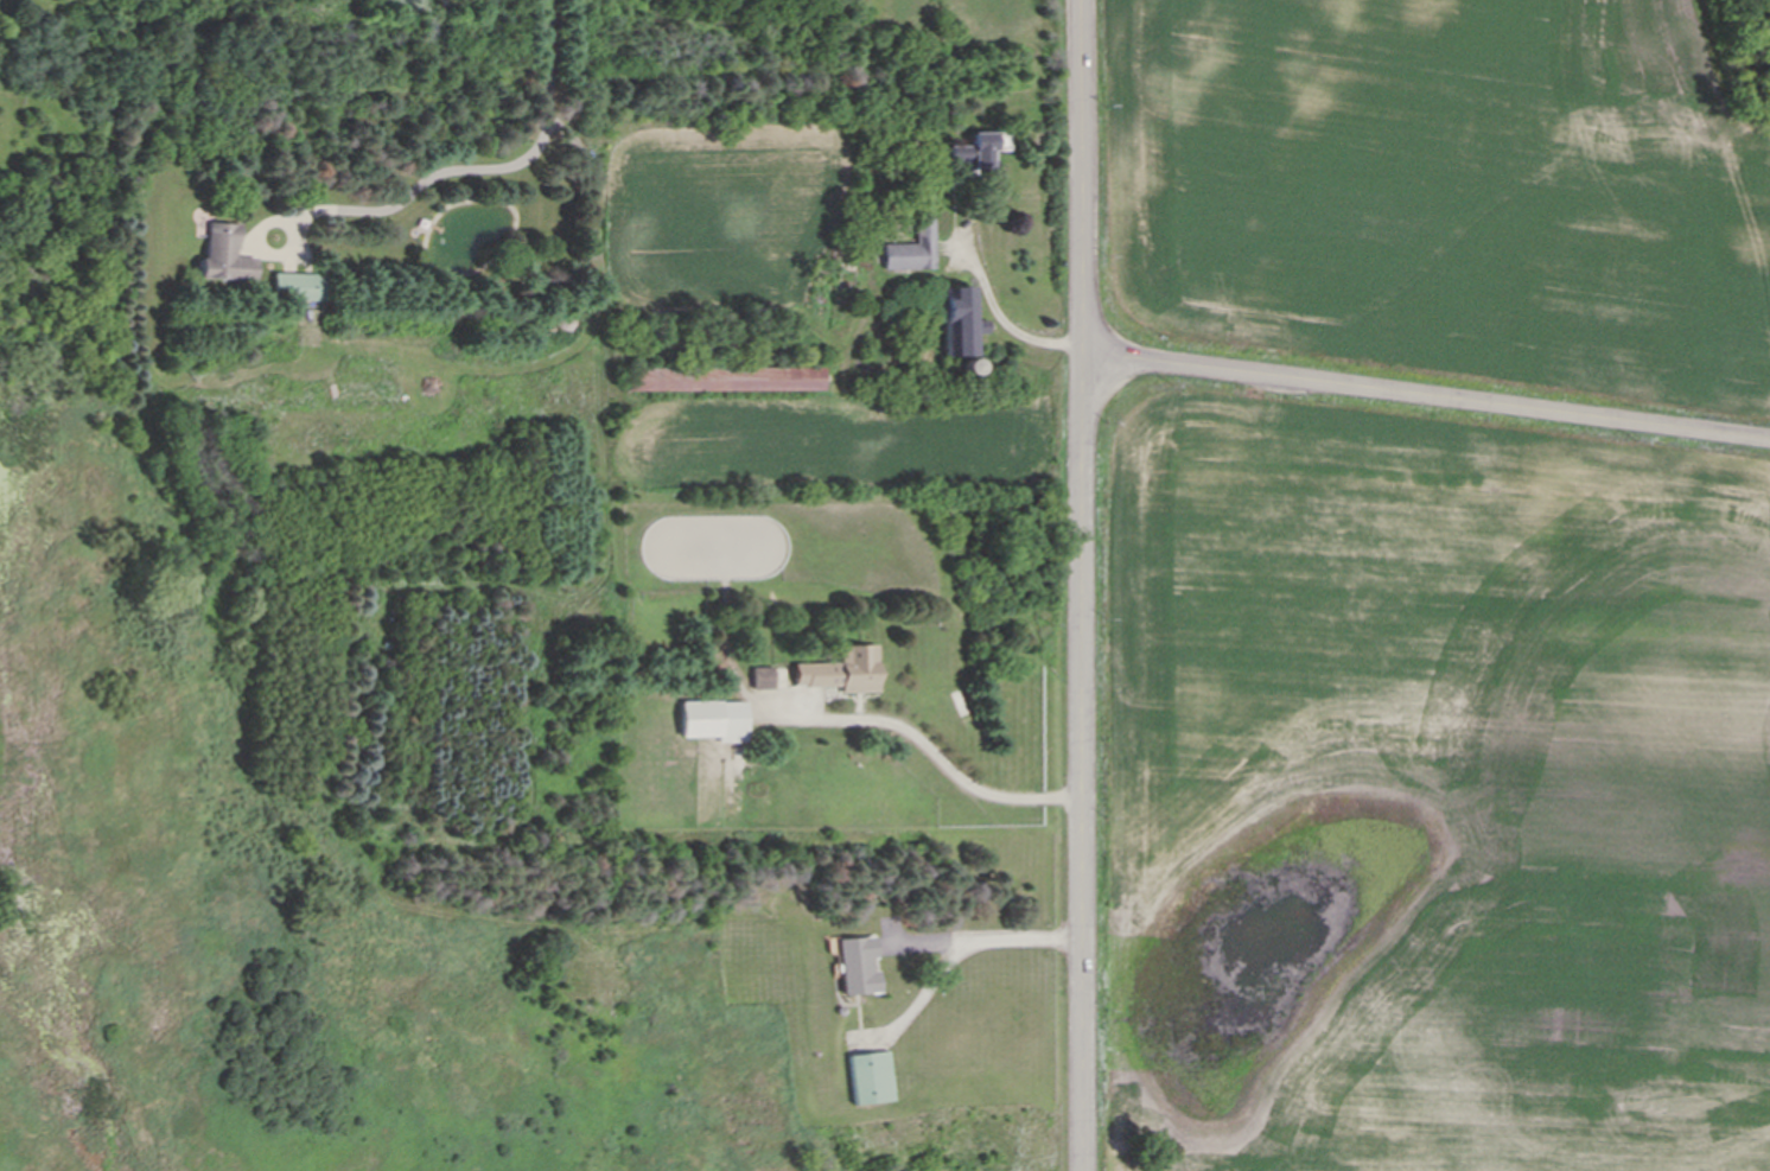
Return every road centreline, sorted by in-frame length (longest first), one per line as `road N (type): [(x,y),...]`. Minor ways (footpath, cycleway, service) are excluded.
road 1 (secondary): [(1082,0),(1096,369),(1096,1170)]
road 2 (residential): [(1096,369),(1171,370),(1769,447)]

